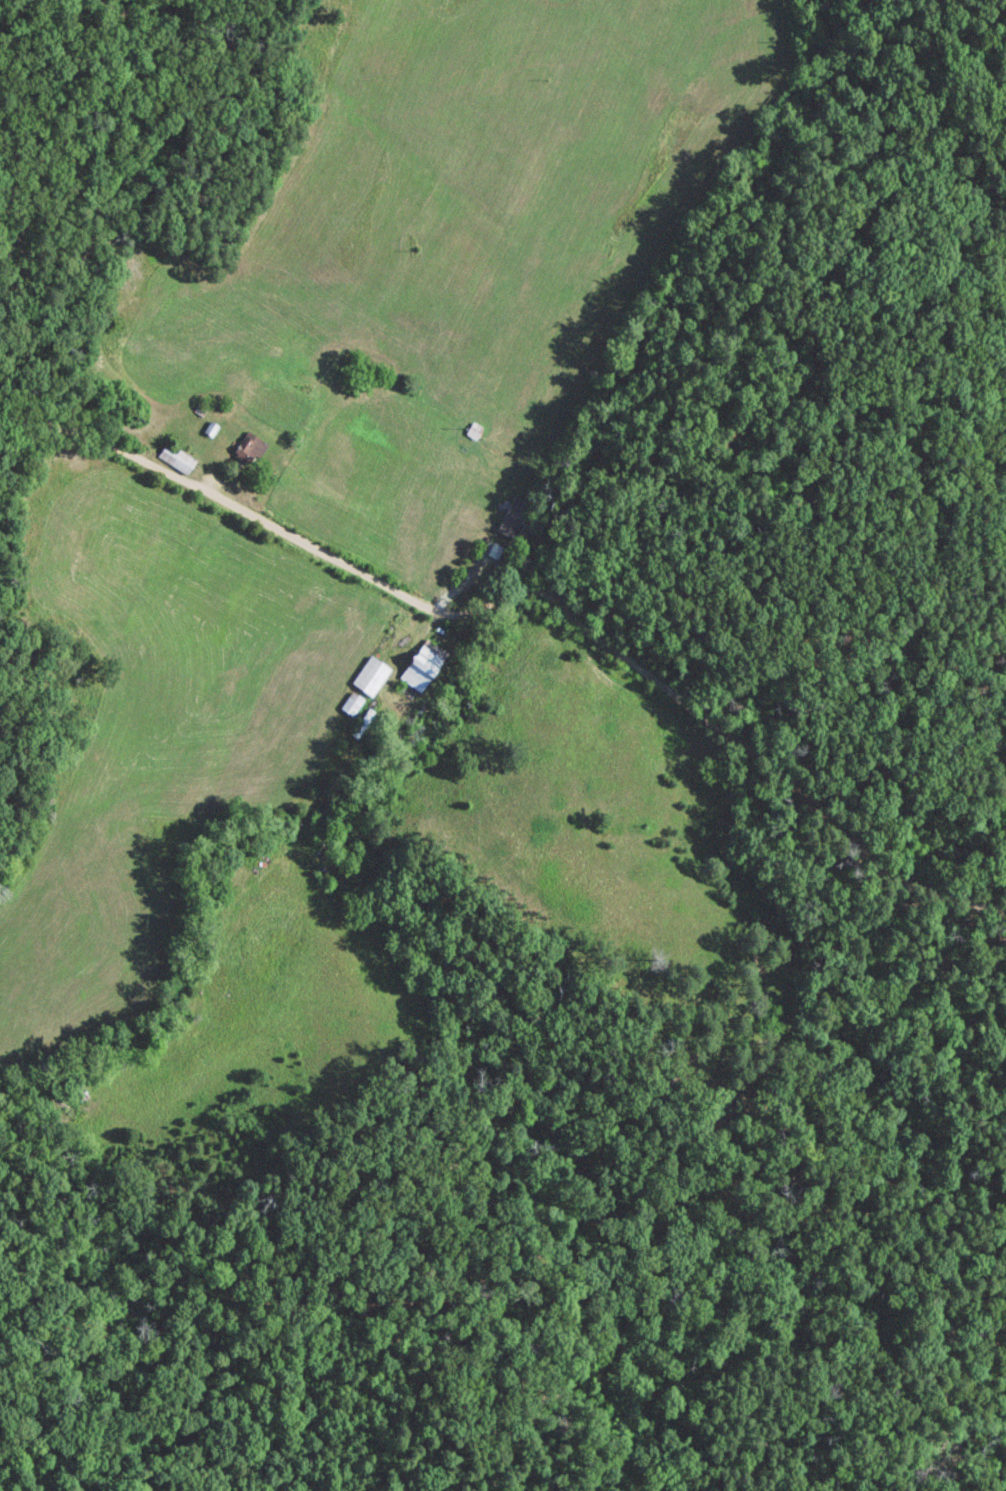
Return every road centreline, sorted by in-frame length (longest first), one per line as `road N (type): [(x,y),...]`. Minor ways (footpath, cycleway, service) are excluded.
road 1 (residential): [(214,489),(427,605),(478,614),(545,589),(870,855),(1005,921)]
road 2 (track): [(0,462),(55,427),(214,489)]

